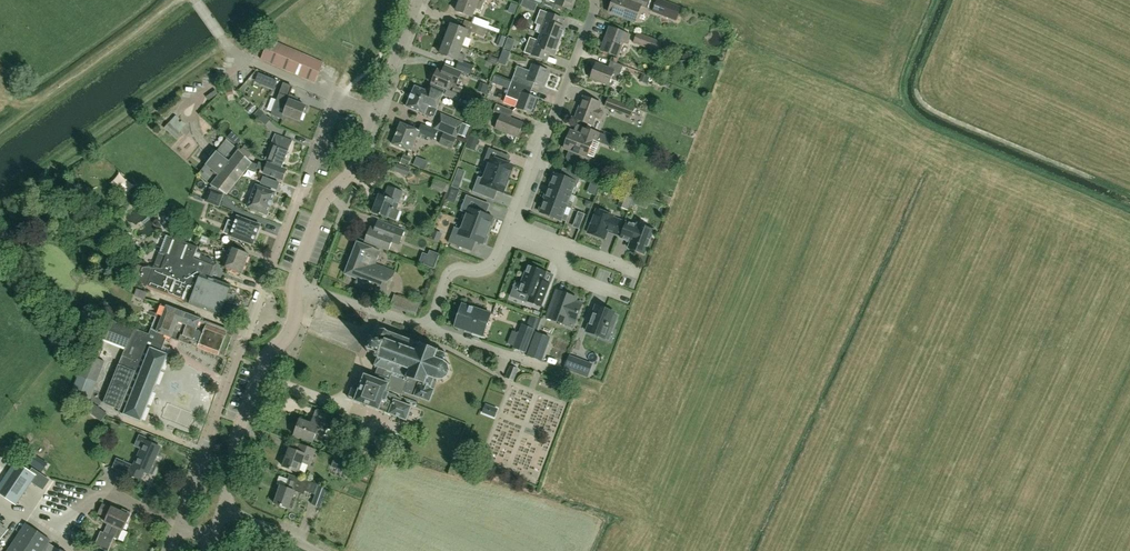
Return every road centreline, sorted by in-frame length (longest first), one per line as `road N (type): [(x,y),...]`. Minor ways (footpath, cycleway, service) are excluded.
road 1 (residential): [(340,98),(236,363)]
road 2 (residential): [(507,231),(598,0)]
road 3 (tertiary): [(224,508),(238,433),(263,363),(296,326),(295,284)]
road 4 (tertiary): [(295,284),(327,199),(351,171),(374,110)]
road 5 (residential): [(340,98),(242,56),(196,1)]
road 6 (residential): [(177,527),(236,363)]
road 7 (residential): [(430,329),(295,284)]
road 8 (residential): [(430,329),(451,272),(491,266),(507,231)]

